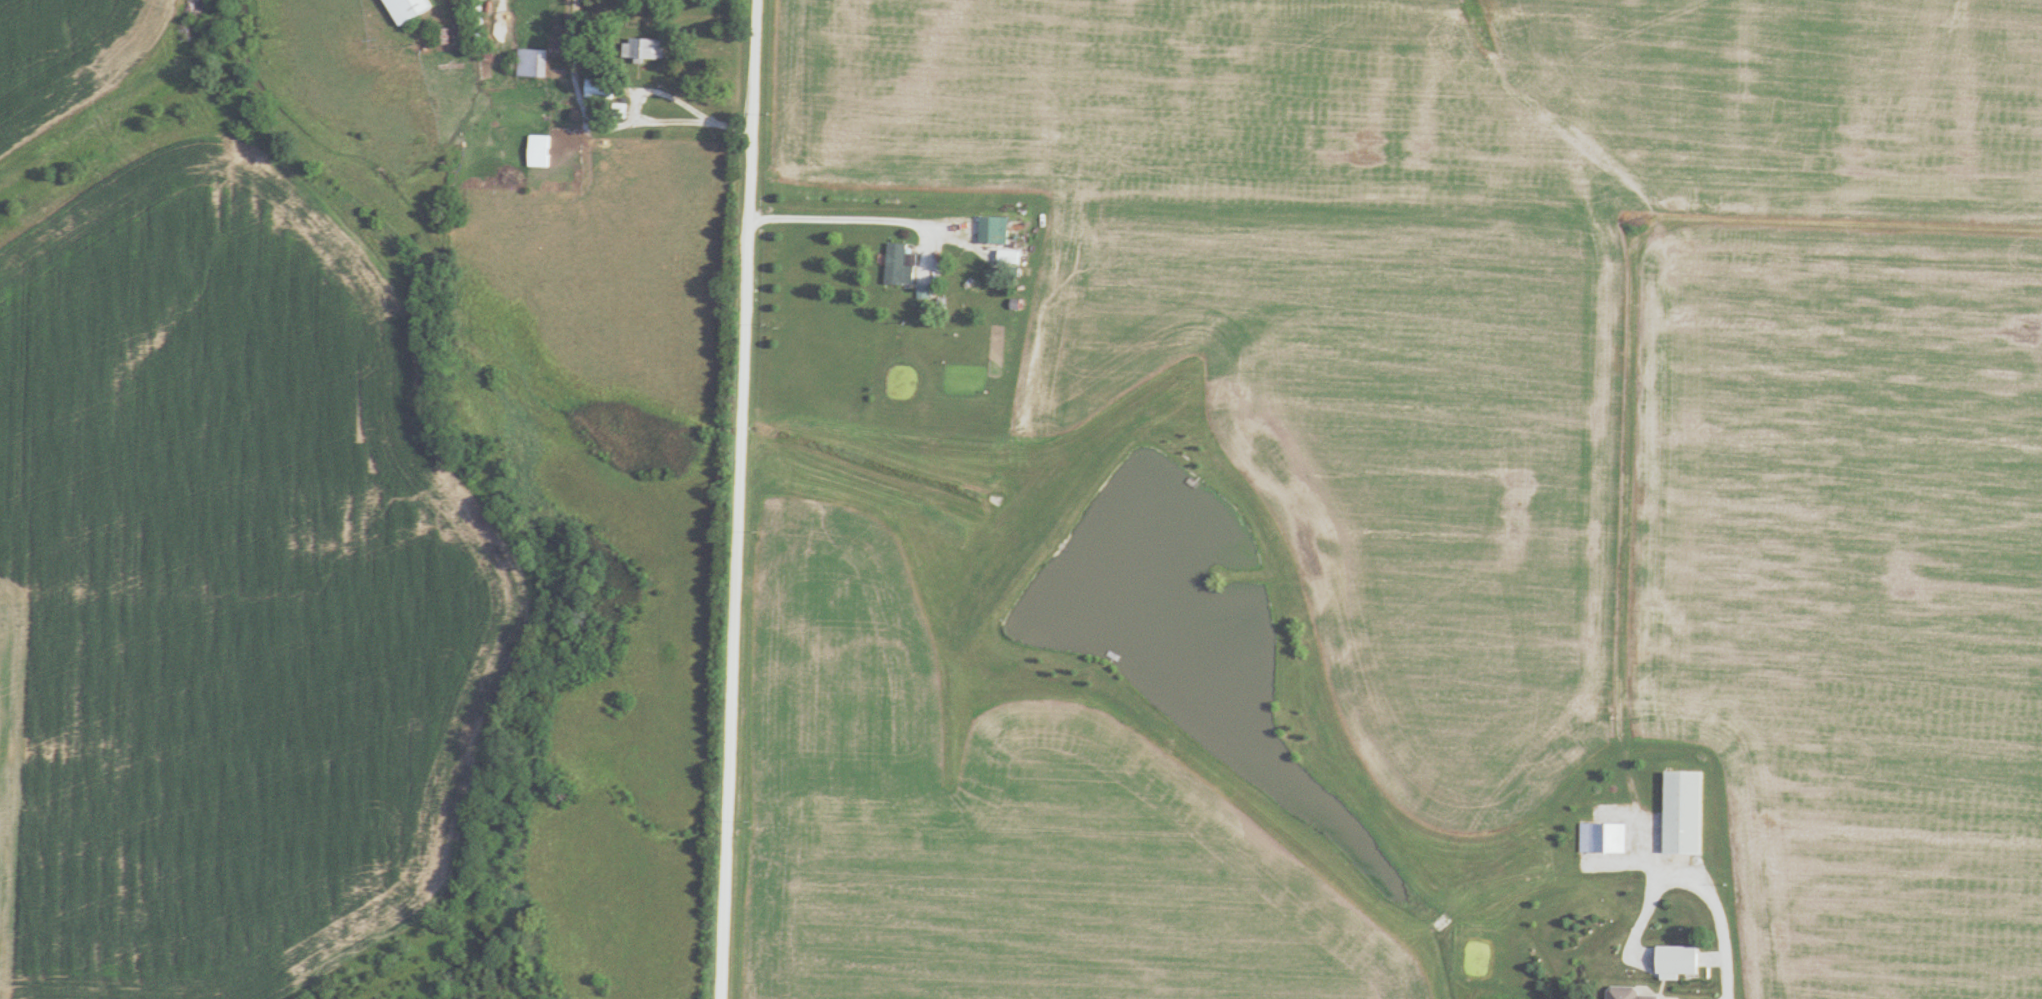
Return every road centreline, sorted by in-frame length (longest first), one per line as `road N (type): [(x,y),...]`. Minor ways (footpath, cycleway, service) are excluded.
road 1 (residential): [(1631,0),(1619,695),(1649,892),(1636,929),(1606,969),(1601,998)]
road 2 (residential): [(721,998),(757,0)]

